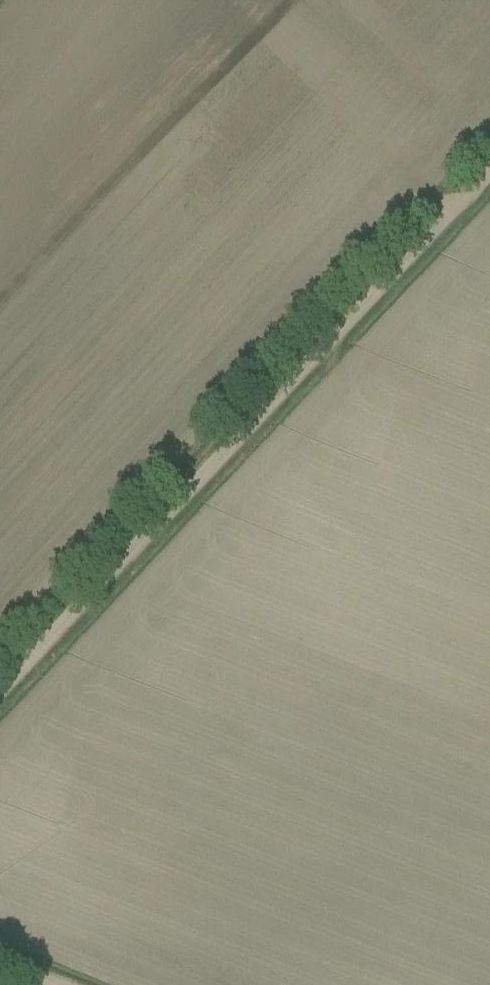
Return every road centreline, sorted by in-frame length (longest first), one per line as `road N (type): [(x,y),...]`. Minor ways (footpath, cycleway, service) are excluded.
road 1 (track): [(489,182),(0,708)]

